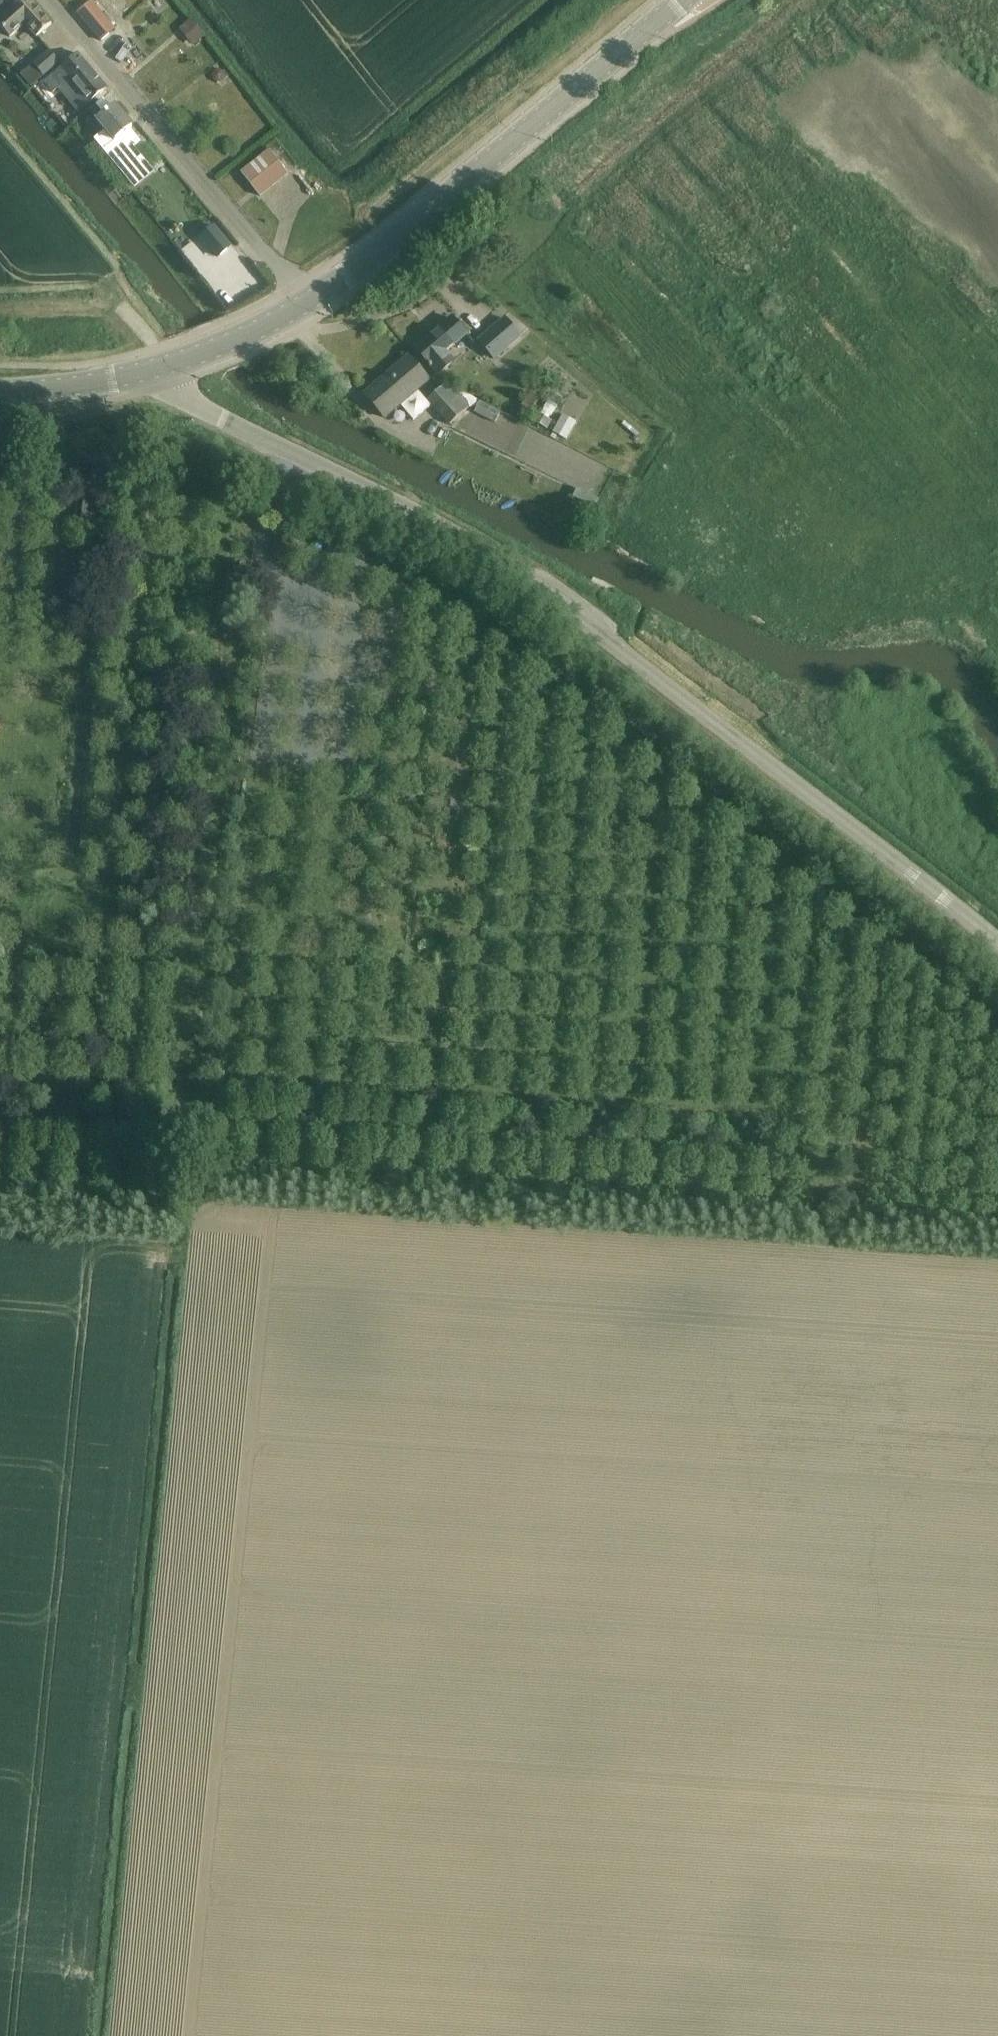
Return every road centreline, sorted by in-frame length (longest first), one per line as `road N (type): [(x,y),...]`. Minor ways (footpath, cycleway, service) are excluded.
road 1 (tertiary): [(997,942),(504,562),(381,493),(196,407),(154,368)]
road 2 (secondary): [(303,304),(419,221),(684,0)]
road 3 (residential): [(303,304),(51,0)]
road 4 (secondary): [(154,368),(0,392)]

